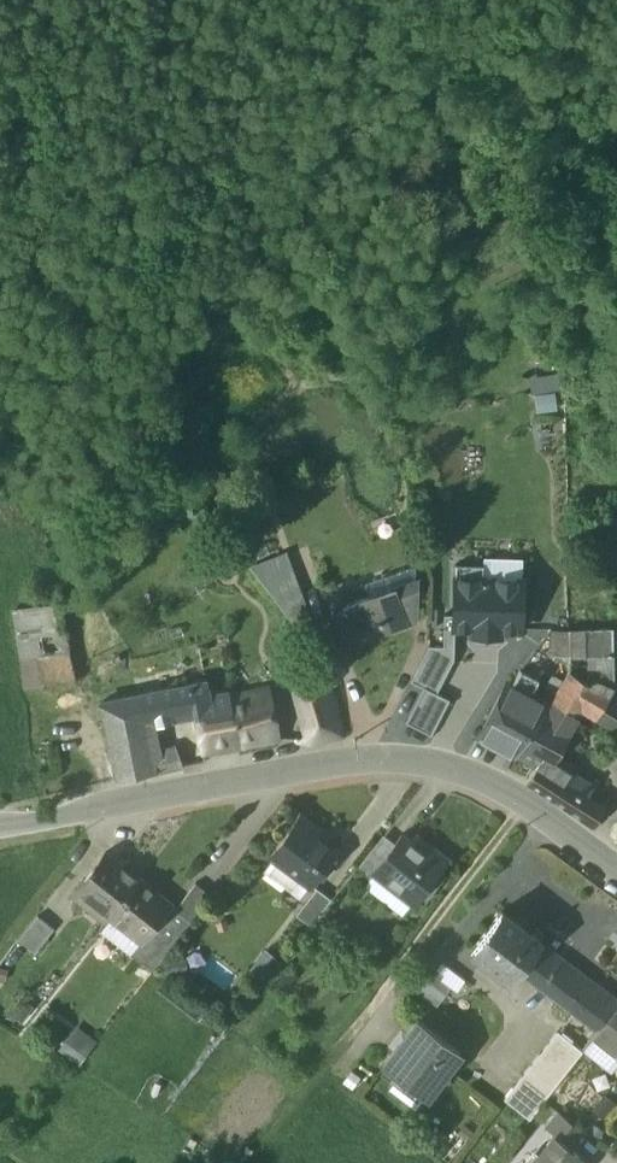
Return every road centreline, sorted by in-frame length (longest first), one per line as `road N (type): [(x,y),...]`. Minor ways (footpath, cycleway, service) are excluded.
road 1 (secondary): [(616,876),(506,792),(429,762),(263,775),(0,825)]
road 2 (track): [(363,1012),(241,1162)]

